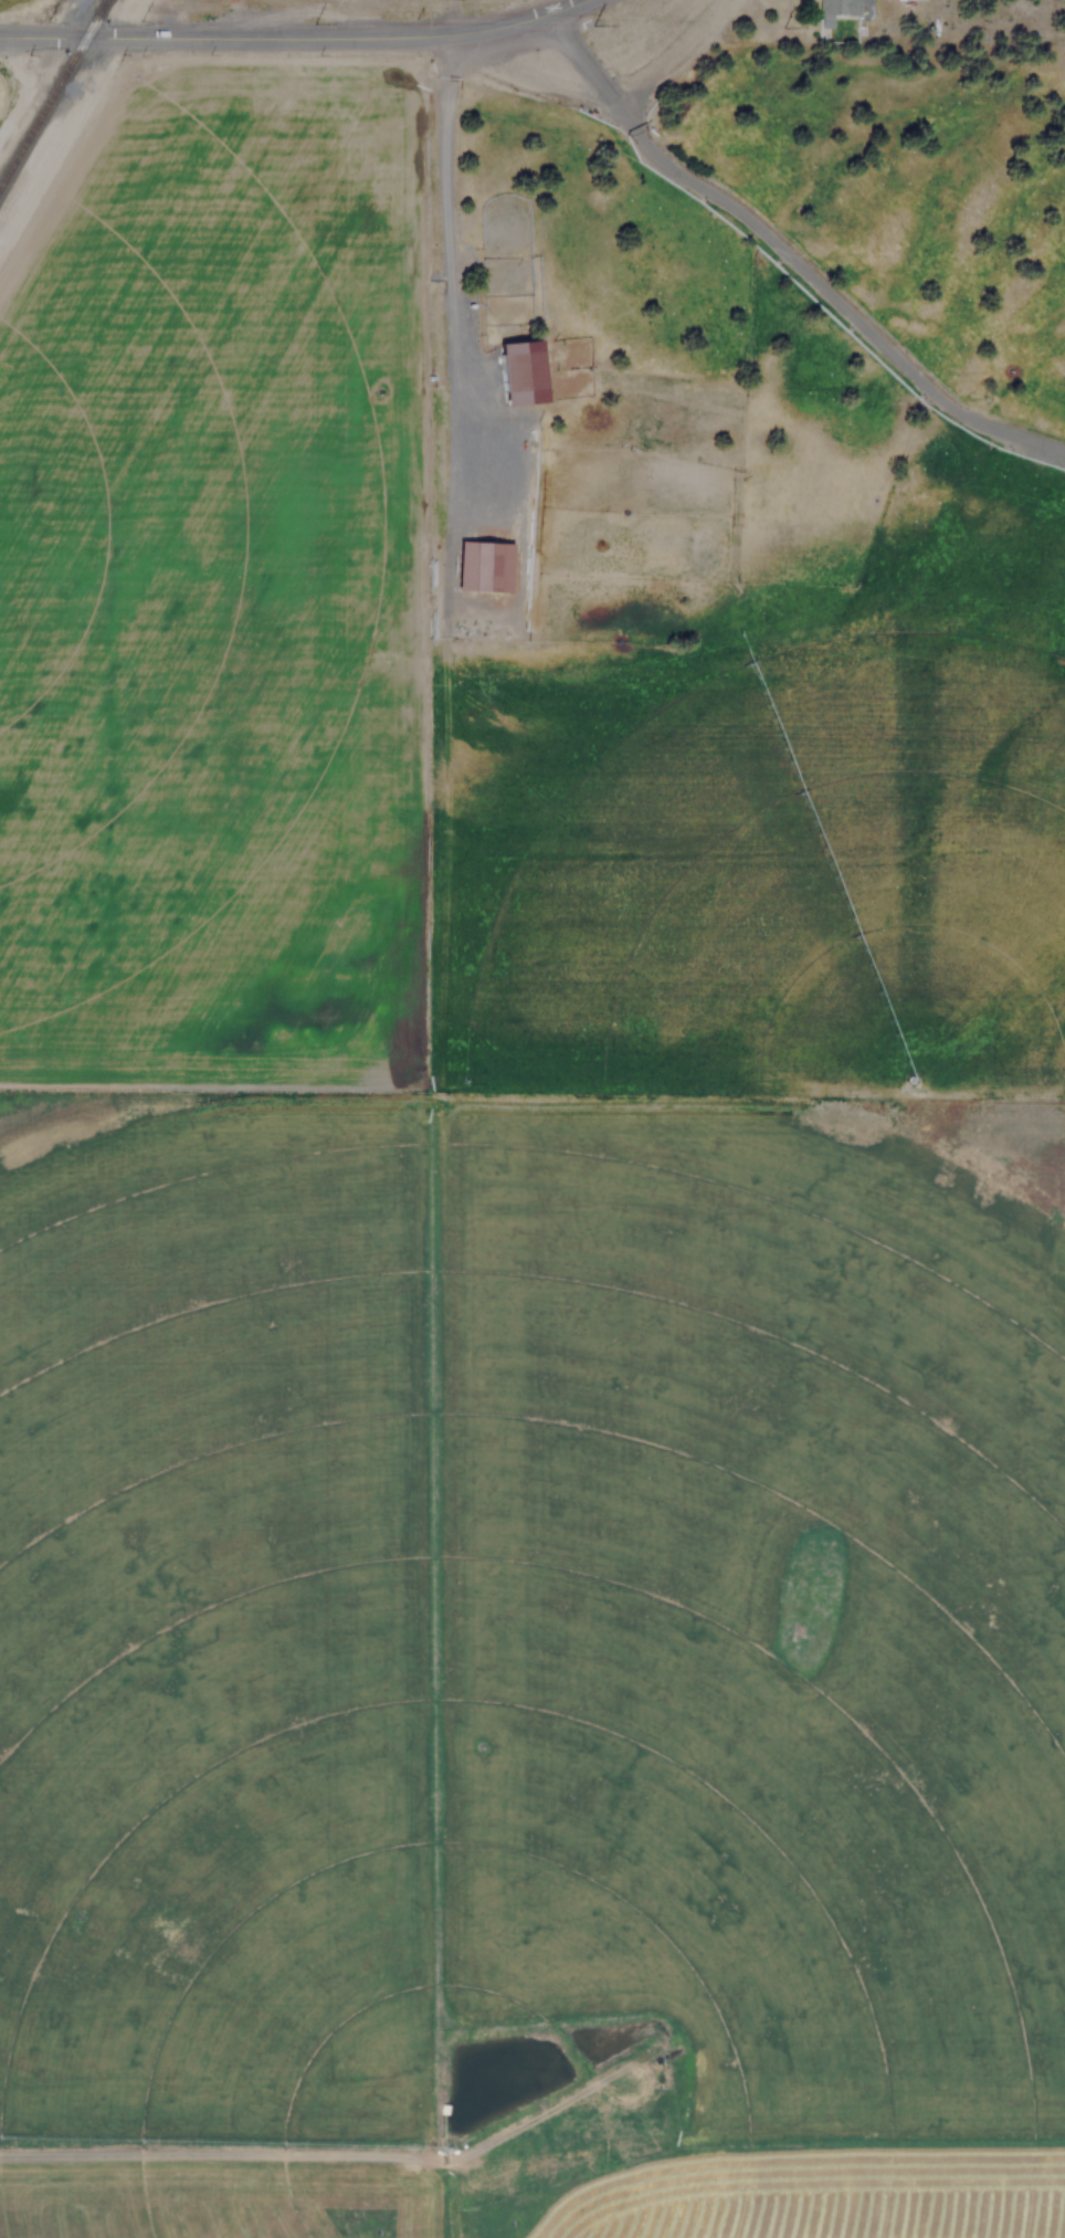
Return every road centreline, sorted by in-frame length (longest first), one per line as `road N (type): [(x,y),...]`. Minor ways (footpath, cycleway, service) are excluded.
road 1 (track): [(660,2043),(443,2158),(0,2157)]
road 2 (tertiary): [(0,36),(457,36),(587,0)]

